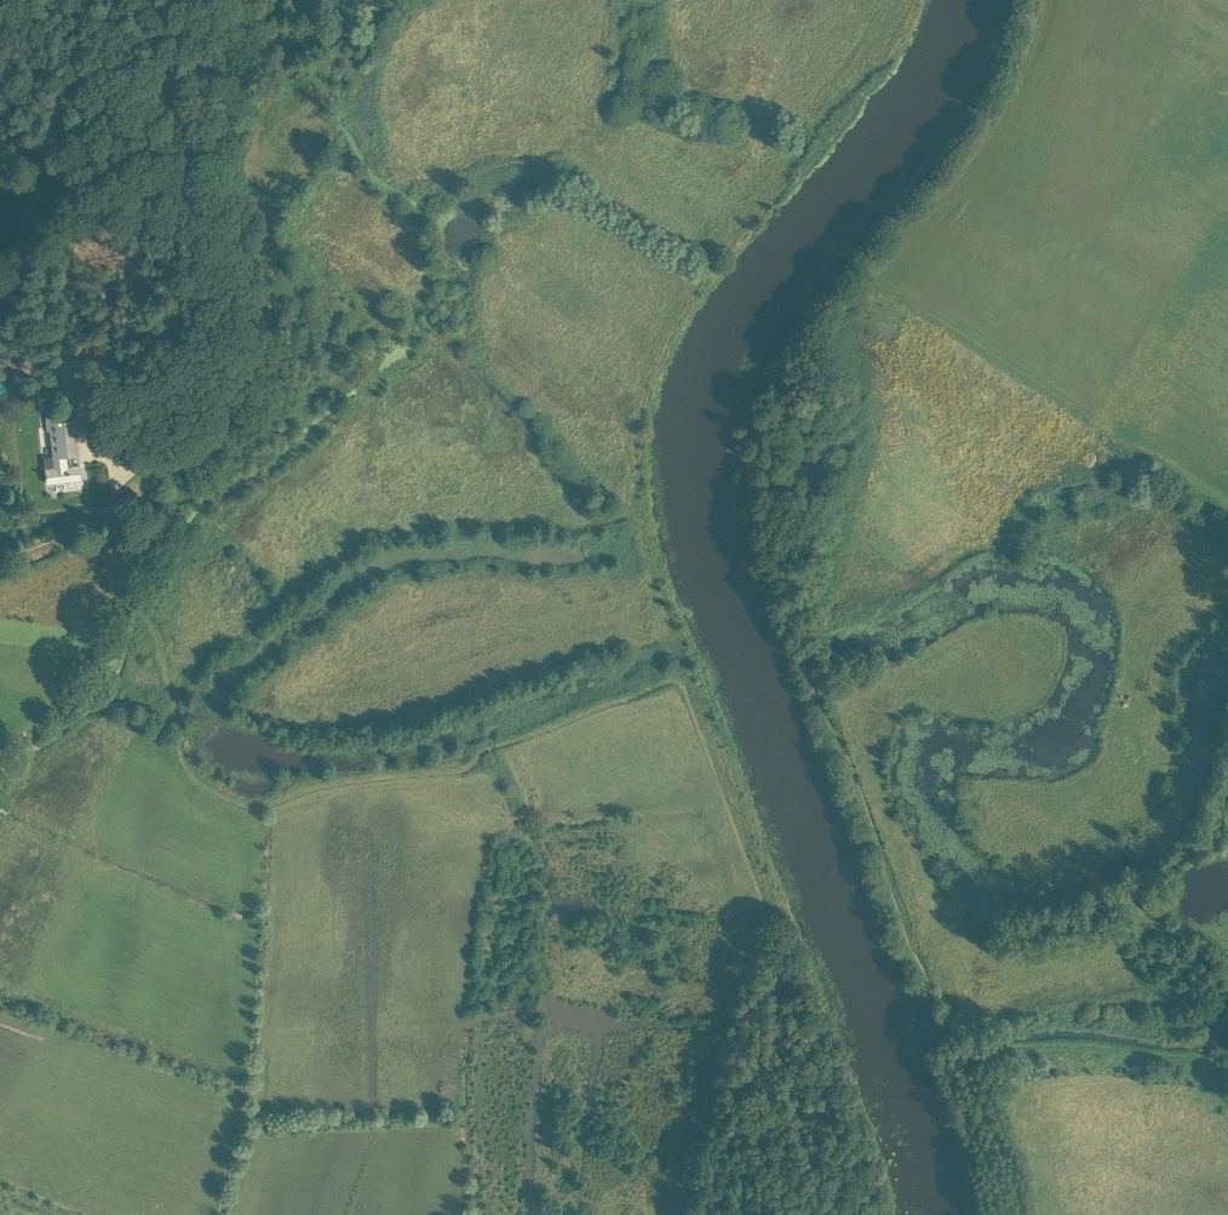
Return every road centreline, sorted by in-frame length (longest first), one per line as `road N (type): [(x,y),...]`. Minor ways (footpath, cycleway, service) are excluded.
road 1 (track): [(1227,765),(1203,827),(1151,898)]

